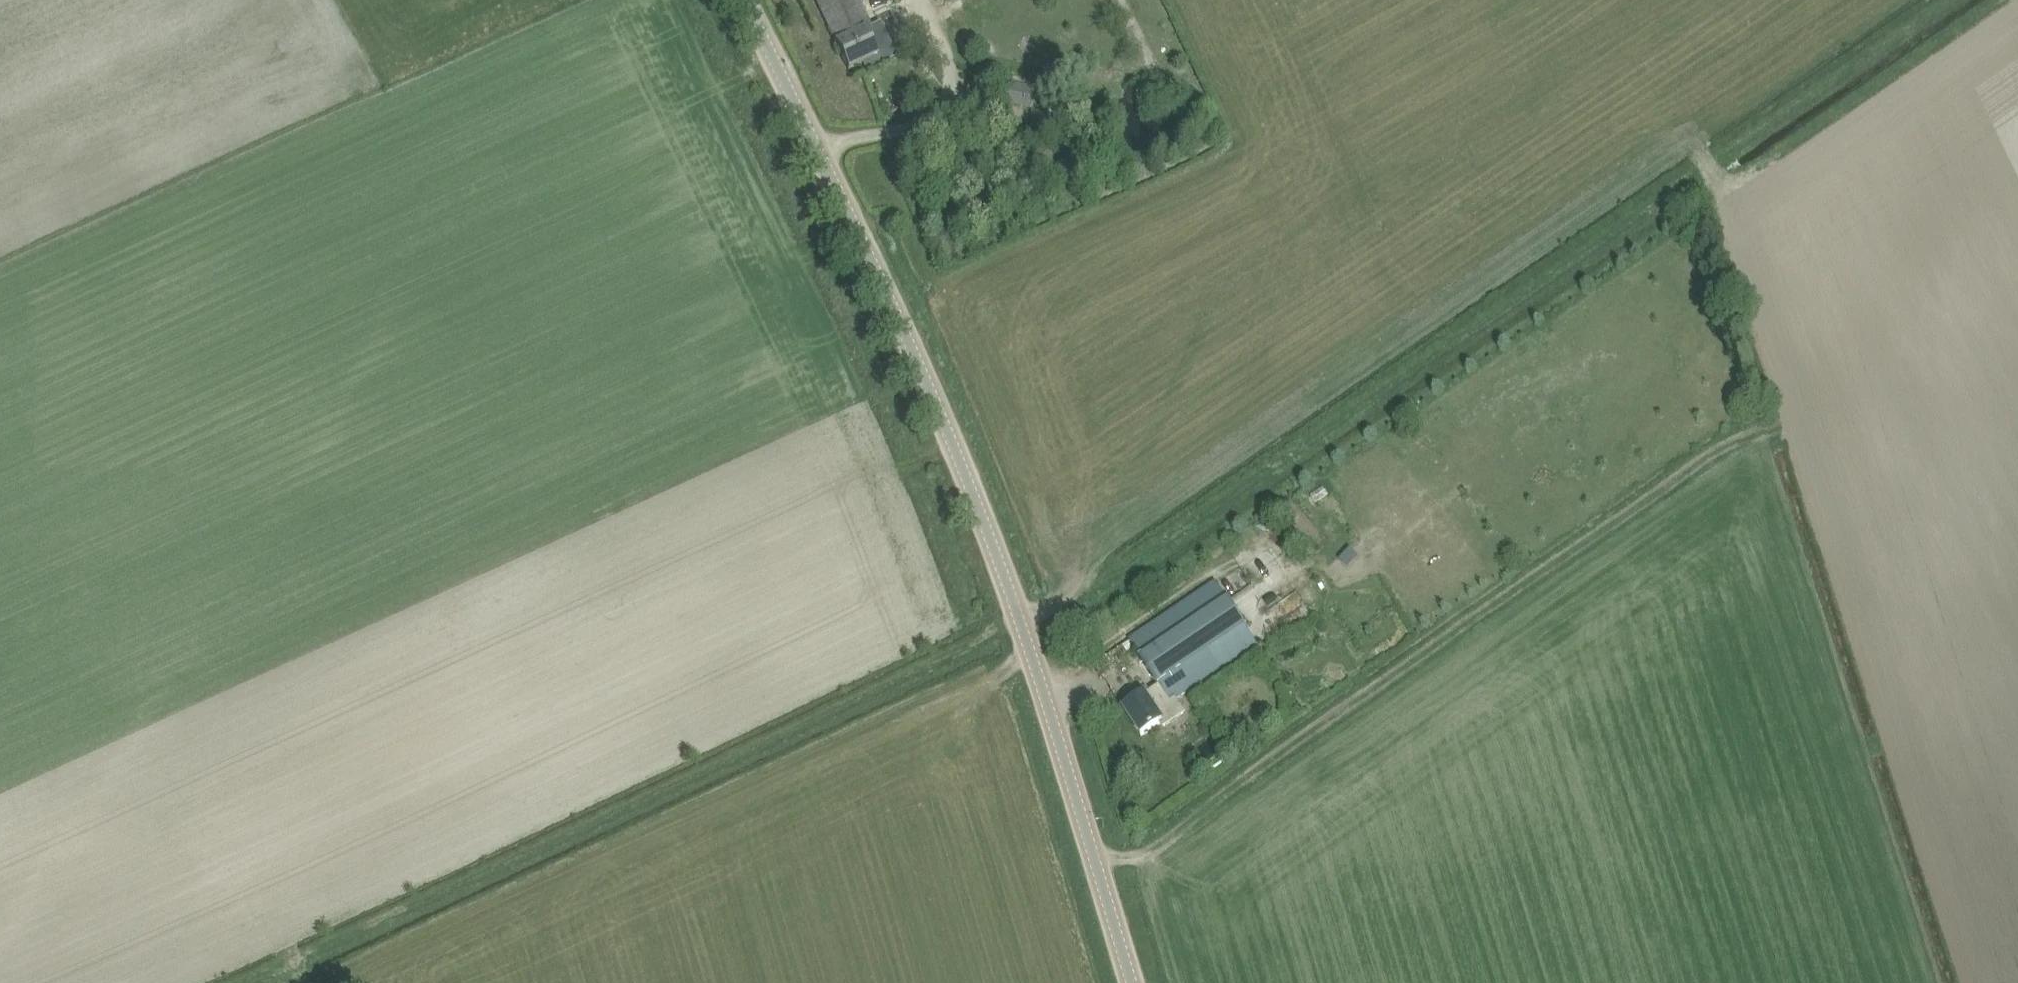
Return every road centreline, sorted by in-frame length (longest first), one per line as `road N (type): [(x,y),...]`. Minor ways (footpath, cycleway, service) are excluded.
road 1 (tertiary): [(1133,982),(1031,648),(931,384),(743,0)]
road 2 (track): [(1096,860),(1137,857),(1780,411)]

